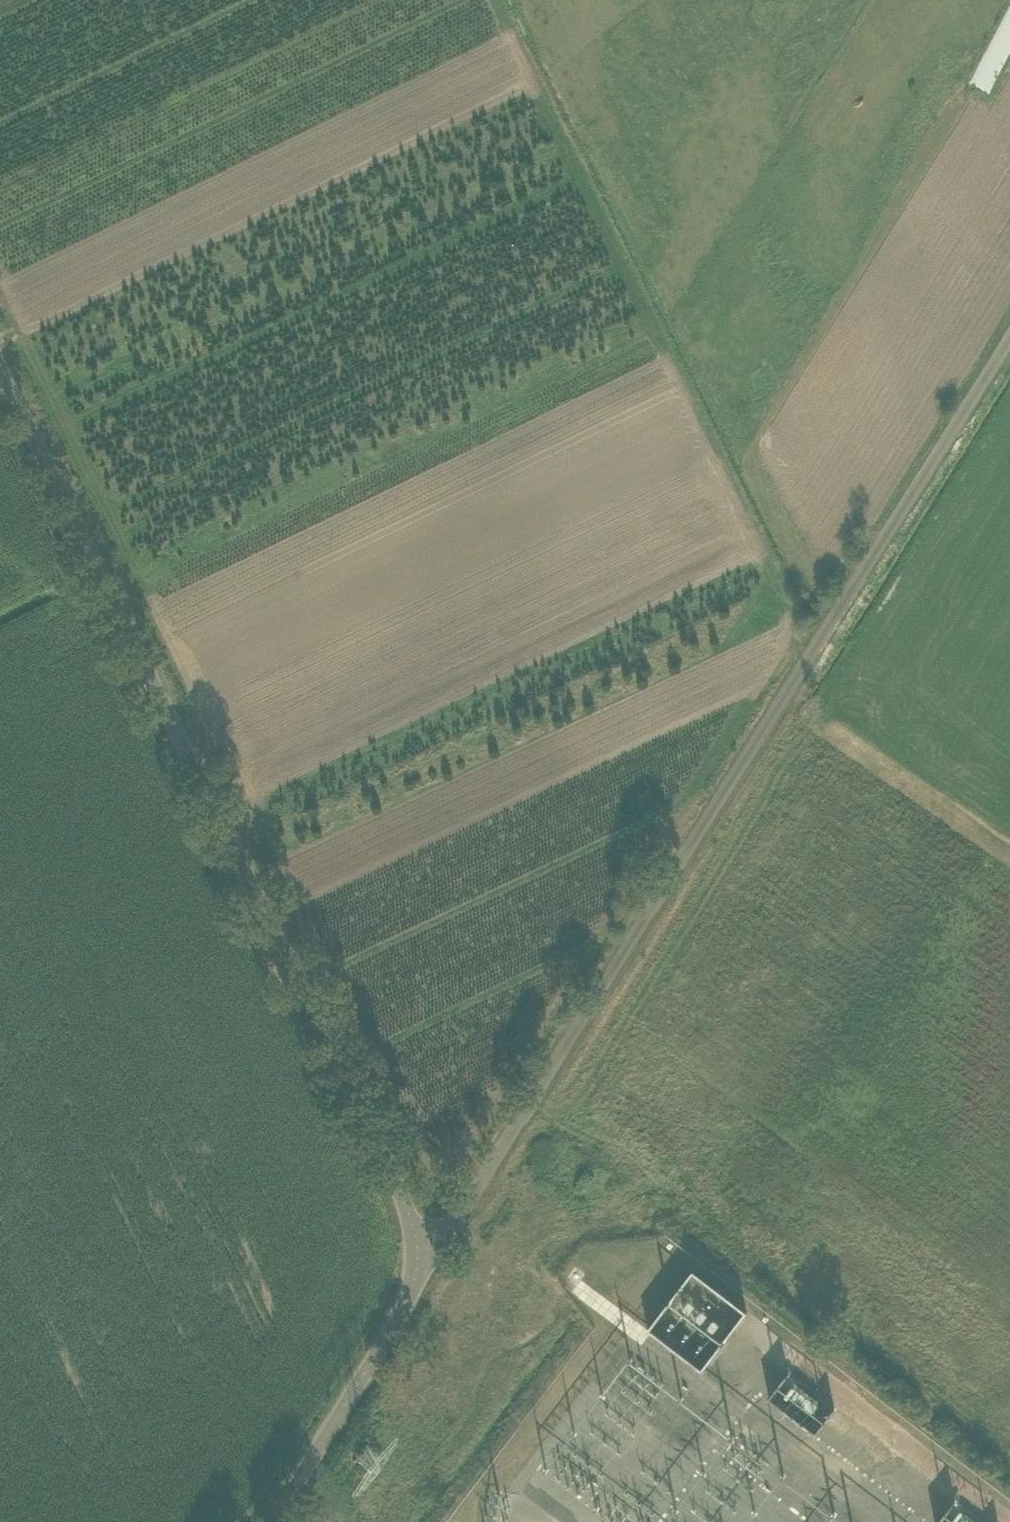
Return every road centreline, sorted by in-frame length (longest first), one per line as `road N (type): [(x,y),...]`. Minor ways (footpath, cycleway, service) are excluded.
road 1 (unclassified): [(432,1247),(1009,331)]
road 2 (unclassified): [(432,1247),(0,375)]
road 3 (unclassified): [(263,1521),(432,1247)]

